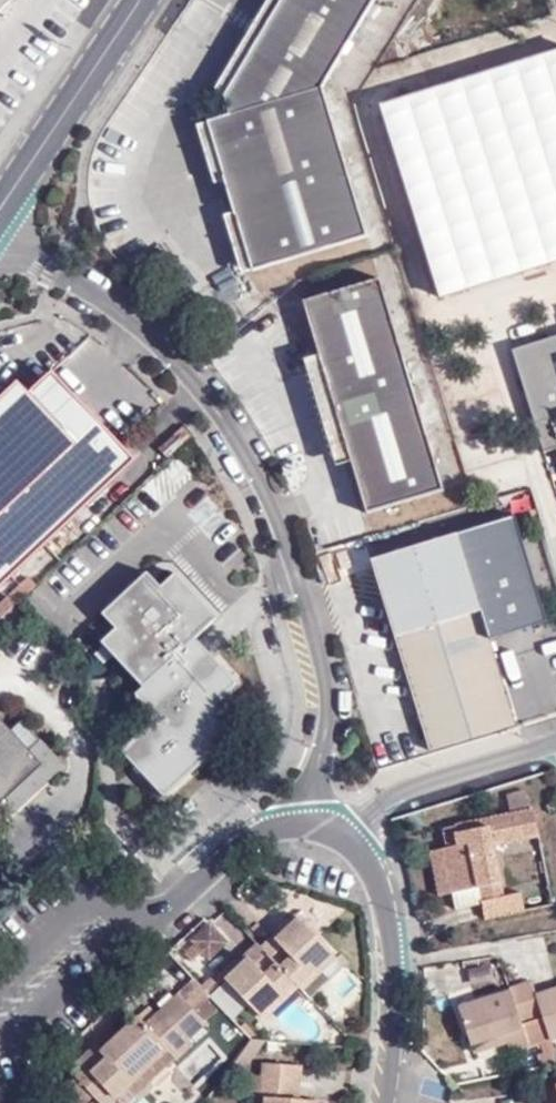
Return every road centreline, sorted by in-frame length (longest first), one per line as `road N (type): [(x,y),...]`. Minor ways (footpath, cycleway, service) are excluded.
road 1 (residential): [(0,222),(173,369),(237,452),(284,555),(318,668),(324,722),(310,826)]
road 2 (residential): [(0,1054),(236,850),(271,829),(310,826)]
road 3 (residential): [(351,837),(379,869),(397,923),(397,1013),(383,1102)]
road 4 (secondary): [(0,212),(145,0)]
road 5 (residential): [(555,750),(526,750),(447,773),(361,814),(351,837)]

